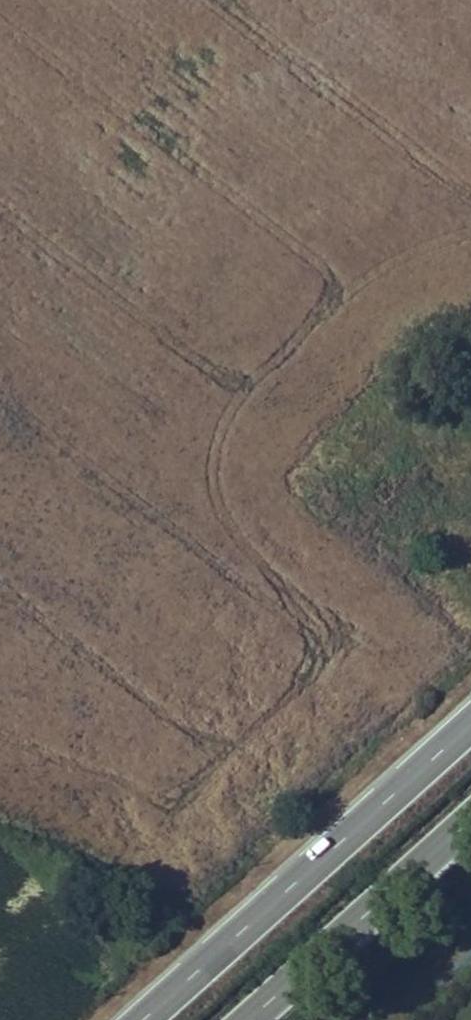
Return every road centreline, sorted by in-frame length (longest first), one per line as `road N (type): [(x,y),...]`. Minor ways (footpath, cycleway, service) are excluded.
road 1 (primary): [(470,719),(137,1019)]
road 2 (primary): [(224,1019),(470,799)]

